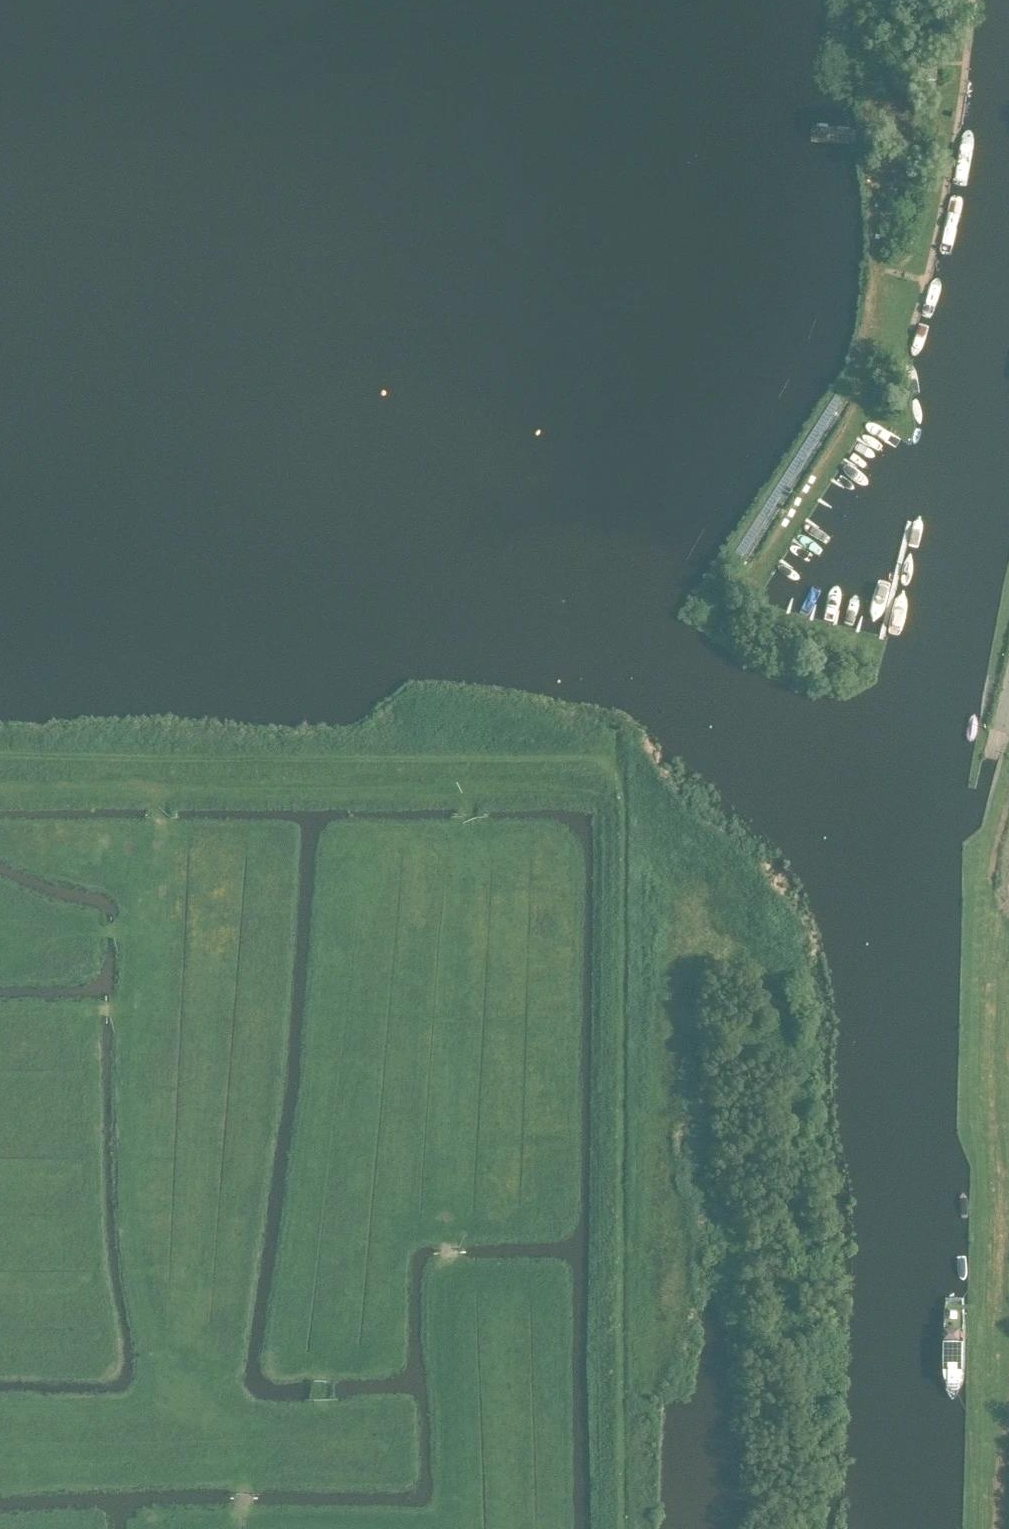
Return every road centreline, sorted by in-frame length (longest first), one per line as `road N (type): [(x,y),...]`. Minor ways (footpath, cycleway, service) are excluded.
road 1 (track): [(571,791),(0,785)]

